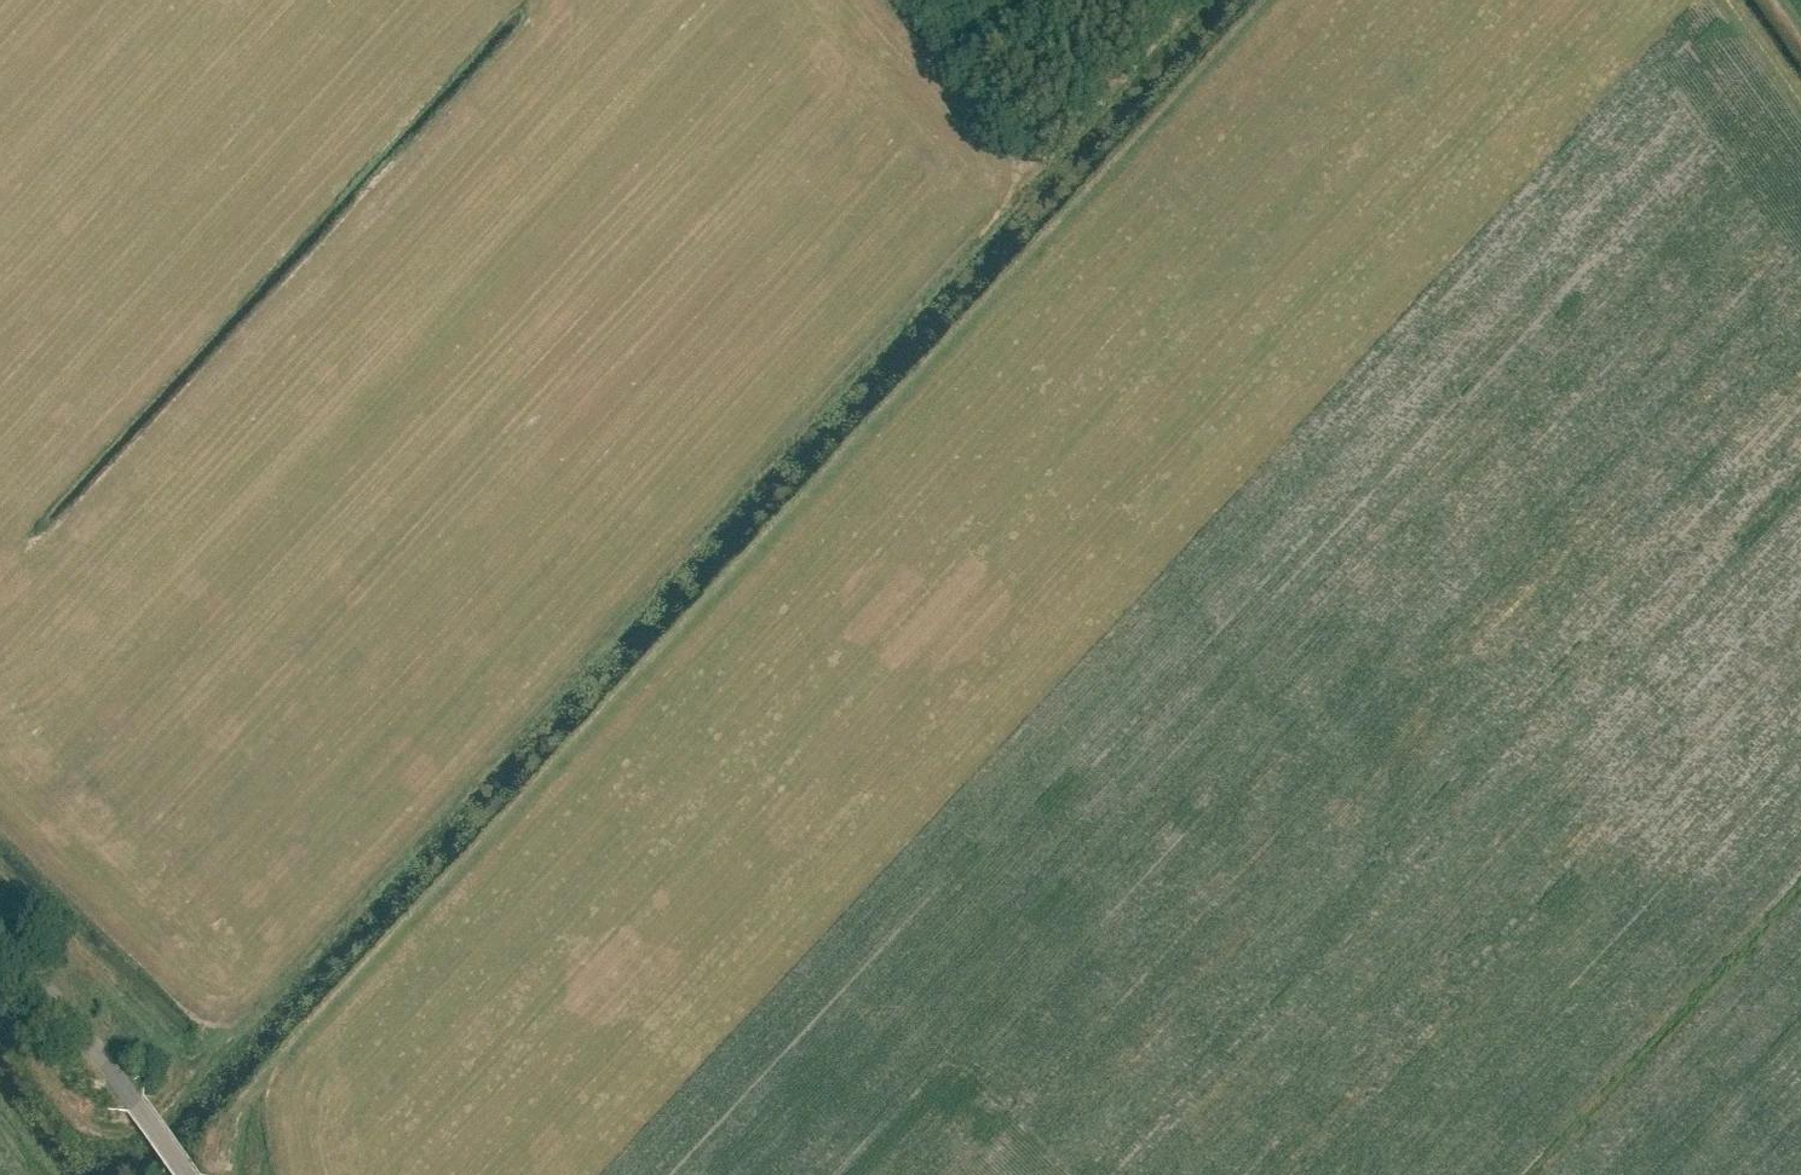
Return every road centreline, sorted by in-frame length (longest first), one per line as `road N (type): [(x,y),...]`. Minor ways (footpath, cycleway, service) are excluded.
road 1 (tertiary): [(186,1174),(143,1112),(0,951)]

